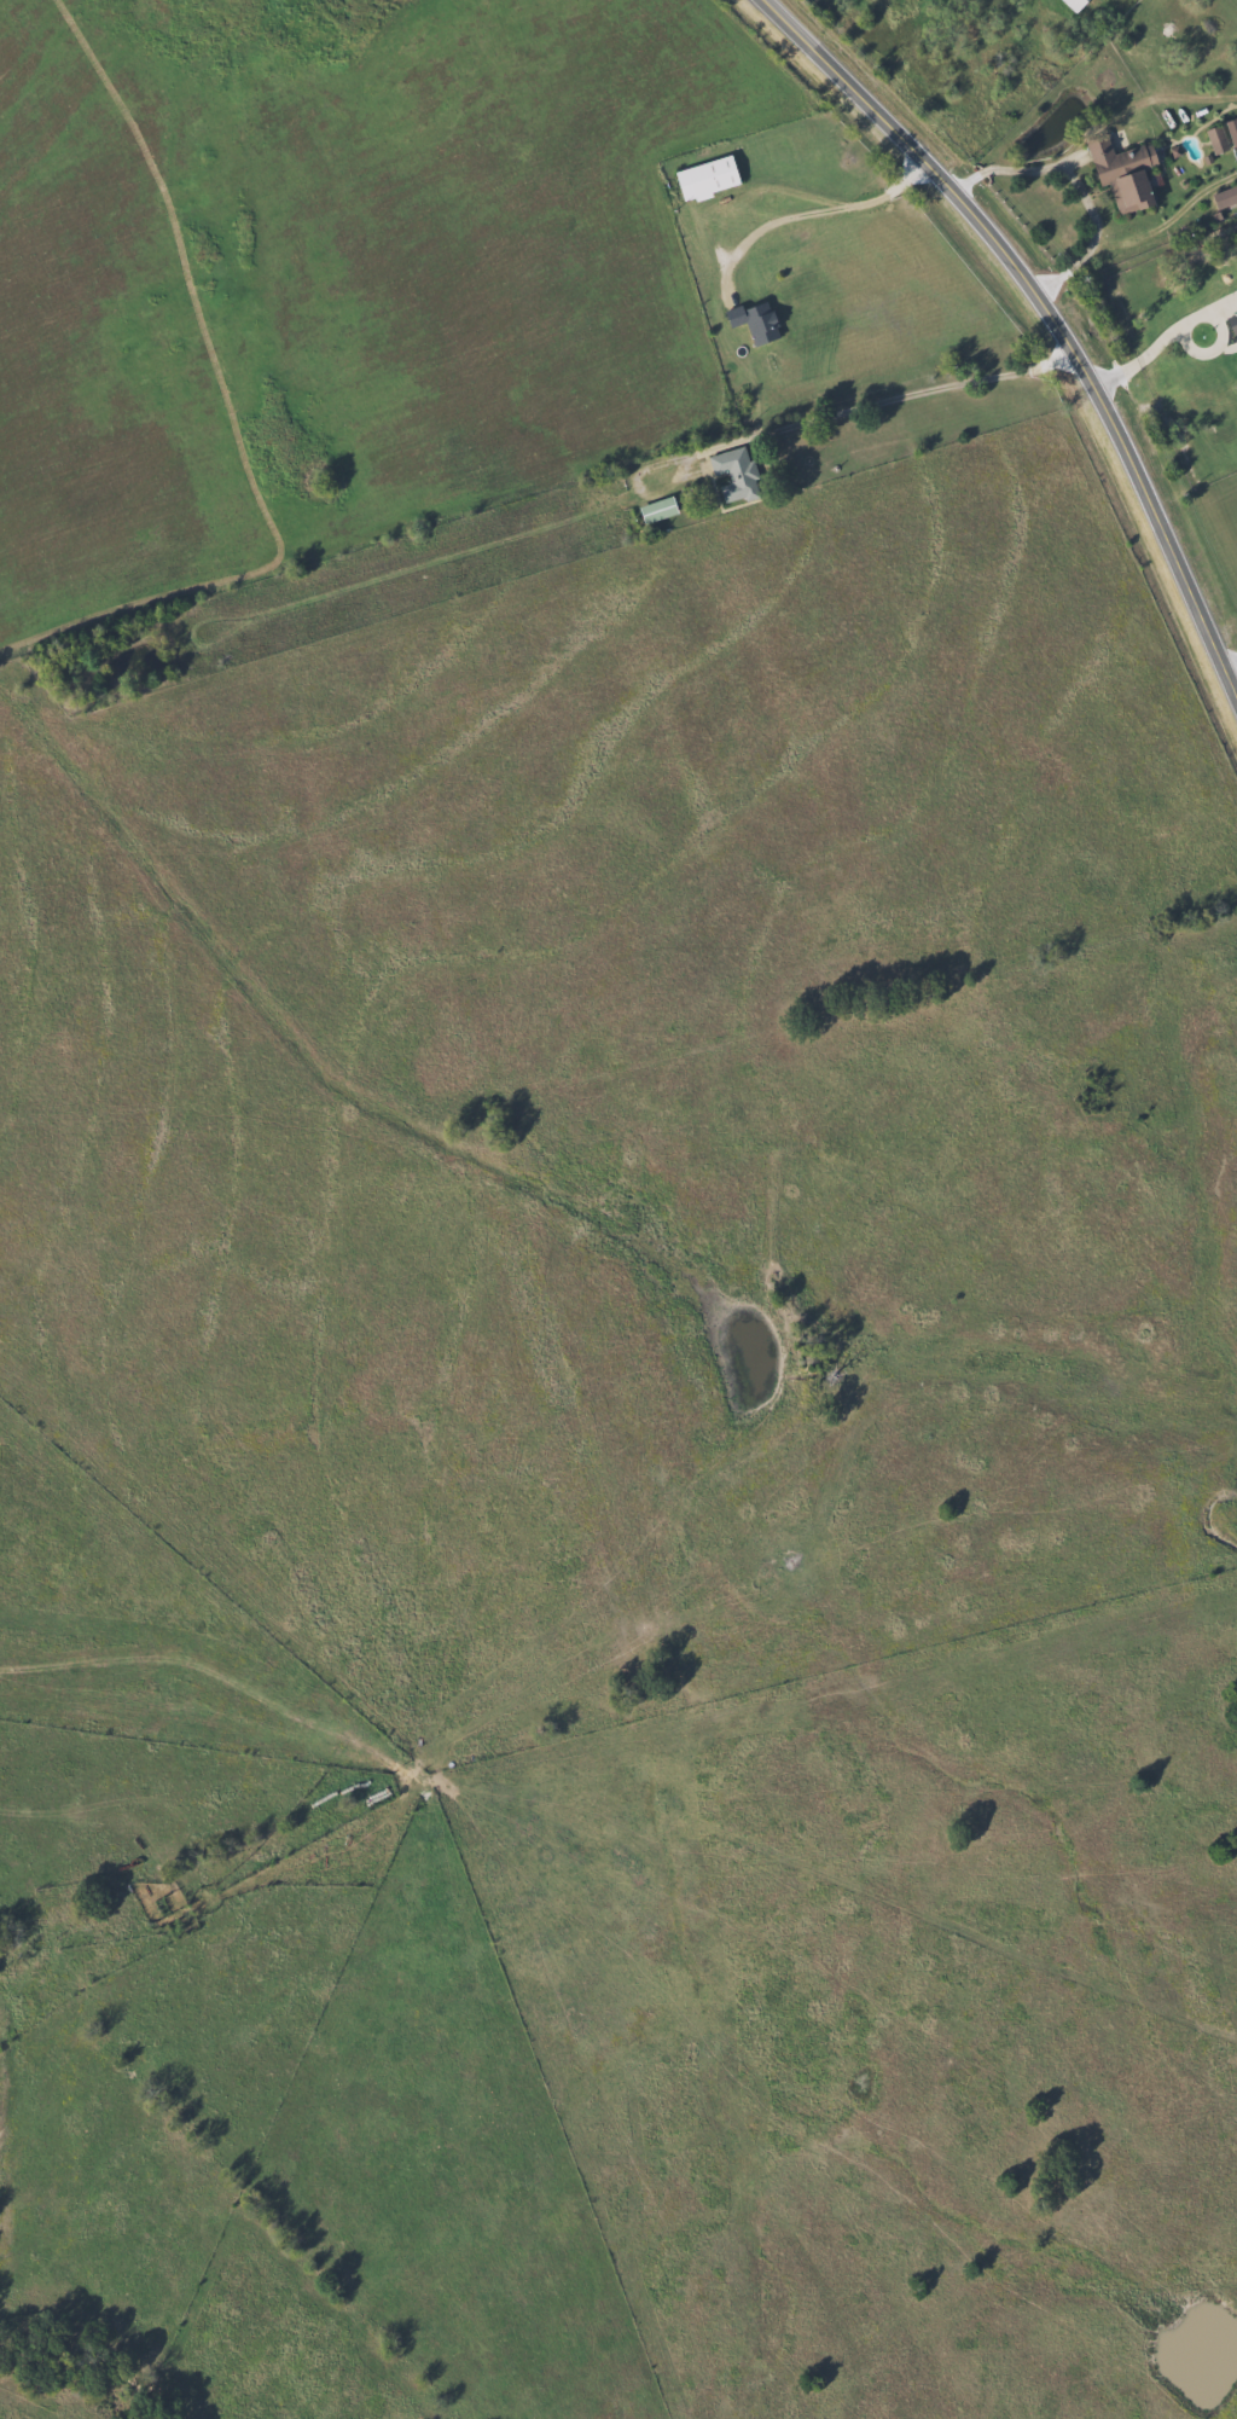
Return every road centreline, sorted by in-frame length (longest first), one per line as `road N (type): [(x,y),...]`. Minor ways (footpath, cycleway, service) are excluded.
road 1 (secondary): [(767,0),(953,190),(1073,350),(1236,697)]
road 2 (residential): [(1073,350),(1034,369),(753,431),(686,463)]

